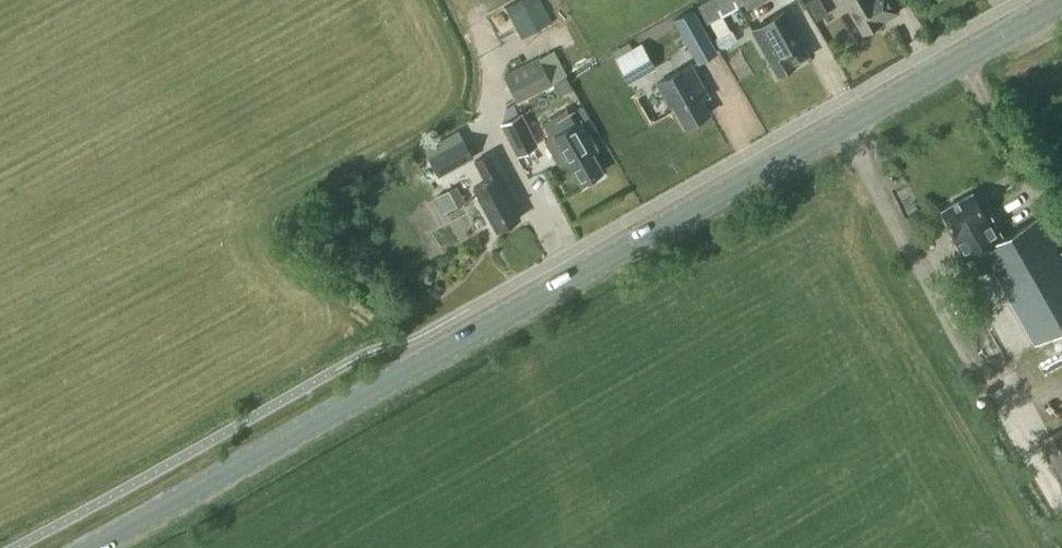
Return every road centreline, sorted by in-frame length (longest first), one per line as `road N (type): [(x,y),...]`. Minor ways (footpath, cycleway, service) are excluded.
road 1 (secondary): [(86,547),(1061,3)]

